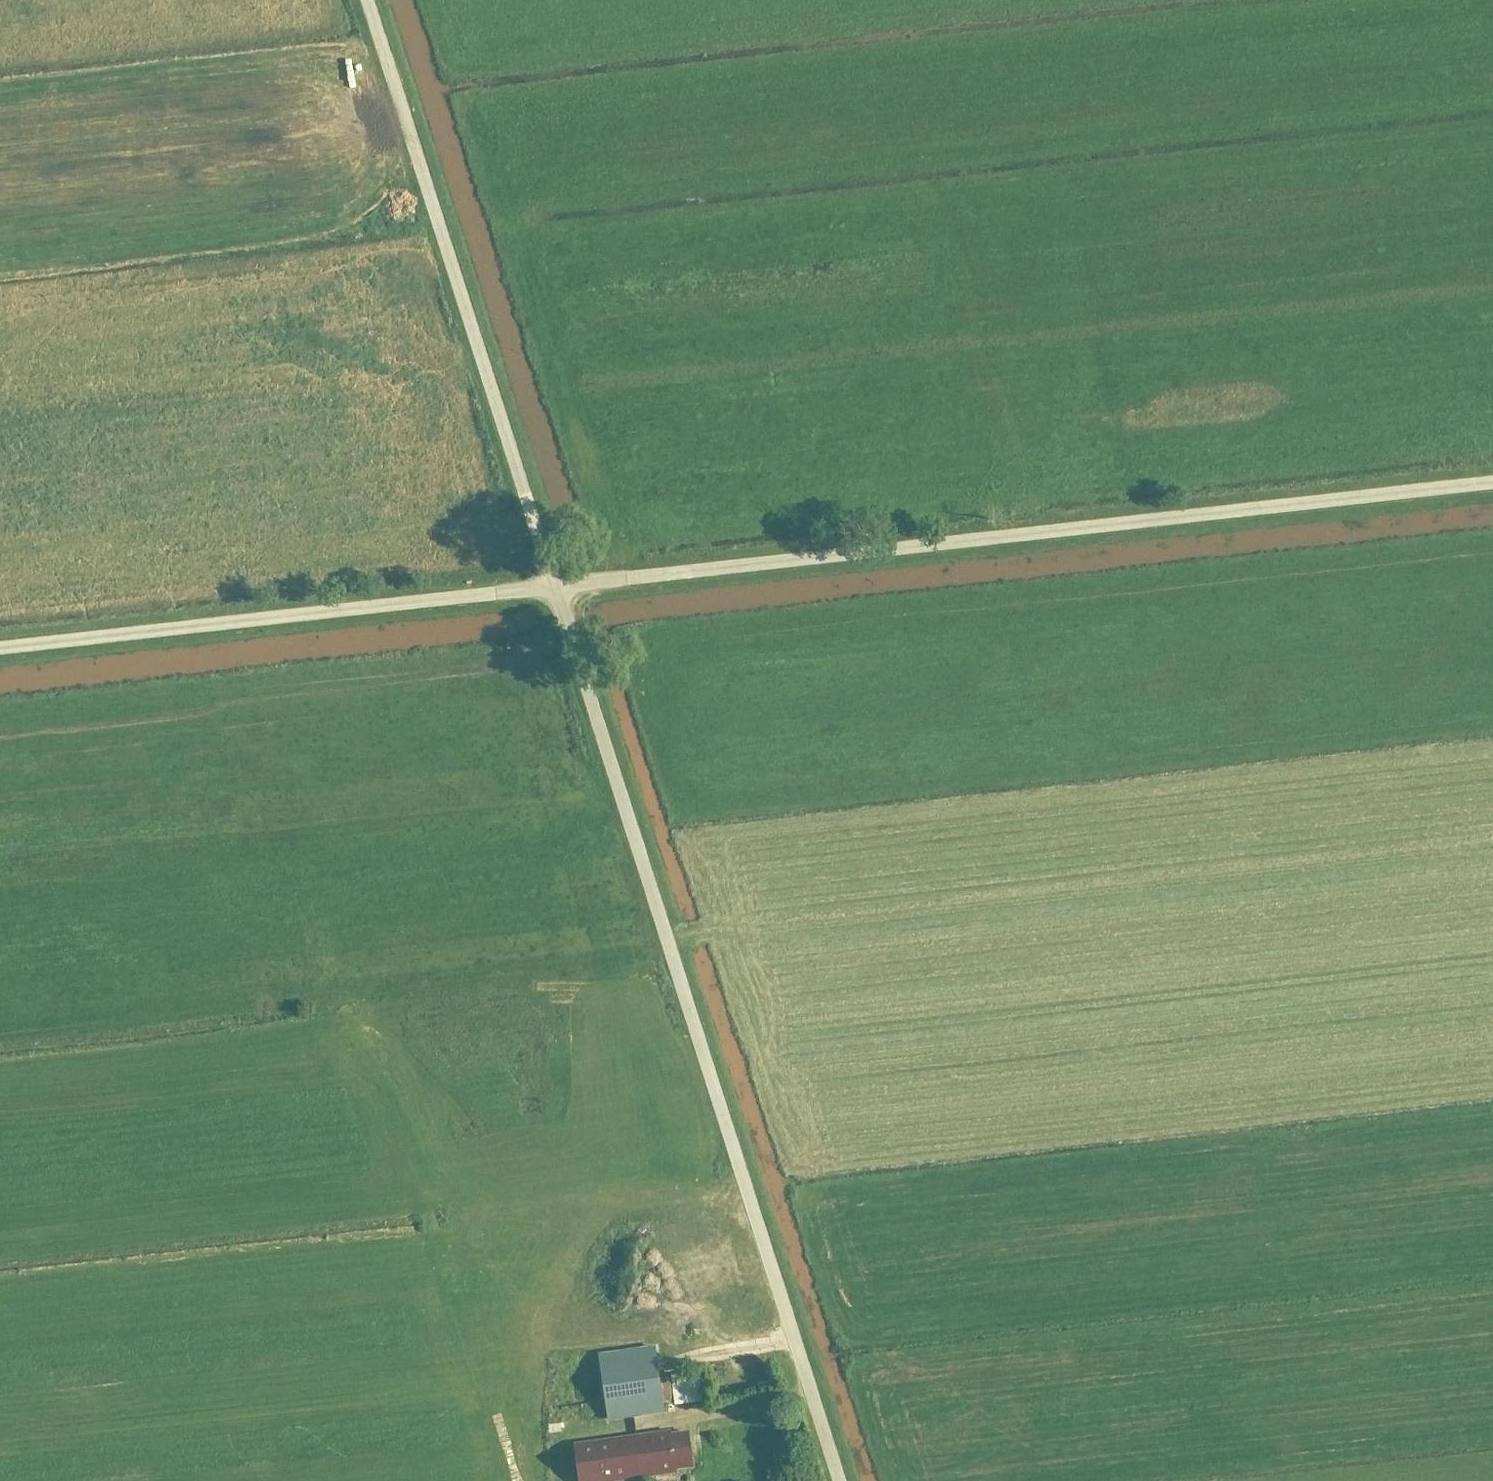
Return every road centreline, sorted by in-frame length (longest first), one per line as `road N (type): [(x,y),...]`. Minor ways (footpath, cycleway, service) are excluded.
road 1 (unclassified): [(549,589),(1492,483)]
road 2 (unclassified): [(835,1480),(549,589)]
road 3 (unclassified): [(549,589),(362,0)]
road 4 (unclassified): [(0,649),(549,589)]

